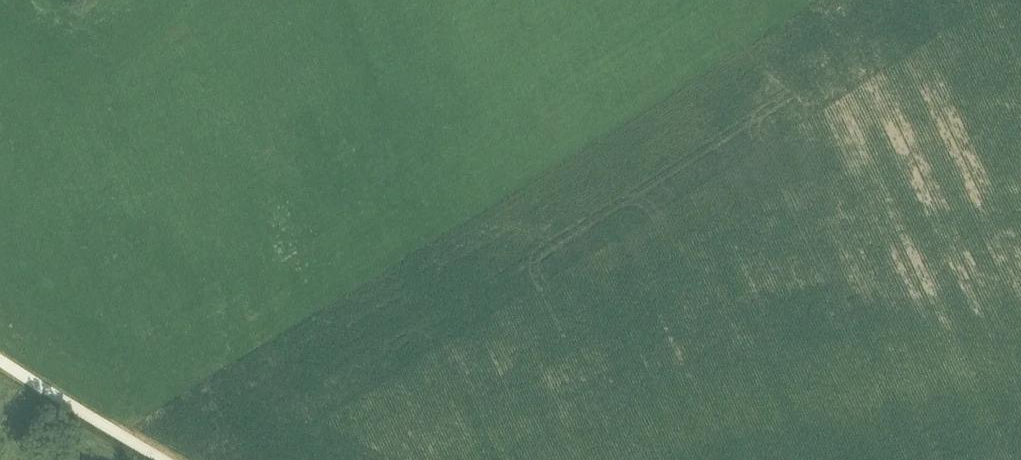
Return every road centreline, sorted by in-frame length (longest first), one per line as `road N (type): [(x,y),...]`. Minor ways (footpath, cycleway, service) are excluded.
road 1 (unclassified): [(162,459),(0,361)]

